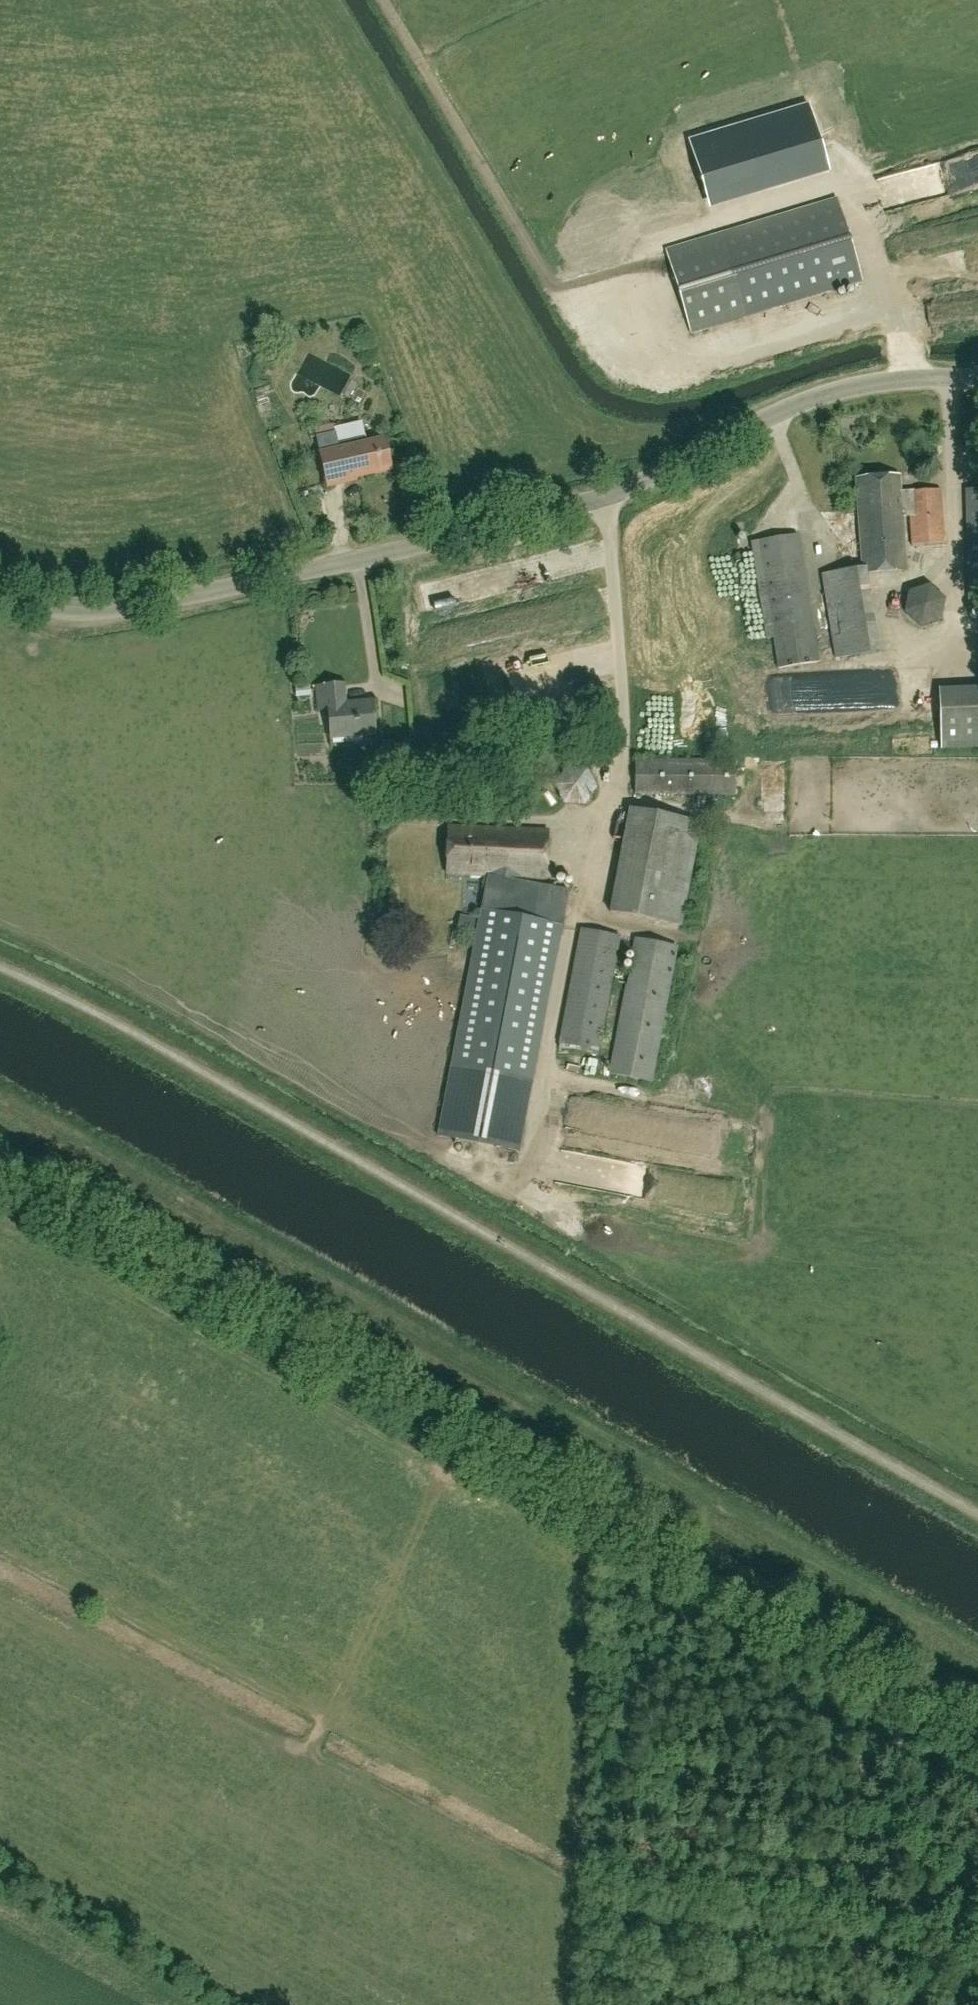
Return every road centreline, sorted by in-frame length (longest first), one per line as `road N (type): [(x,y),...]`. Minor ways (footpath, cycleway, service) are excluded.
road 1 (unclassified): [(977,1732),(0,1171)]
road 2 (unclassified): [(977,379),(902,378),(834,391),(645,483),(340,564),(115,609),(53,609),(0,597)]

